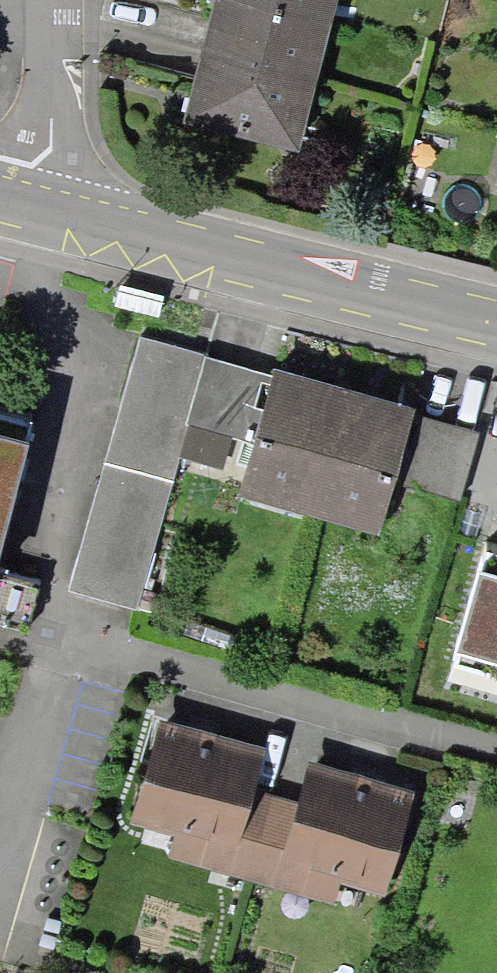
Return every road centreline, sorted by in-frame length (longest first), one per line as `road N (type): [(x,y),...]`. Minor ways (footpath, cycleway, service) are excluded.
road 1 (tertiary): [(52,218),(496,320)]
road 2 (residential): [(48,19),(52,218)]

